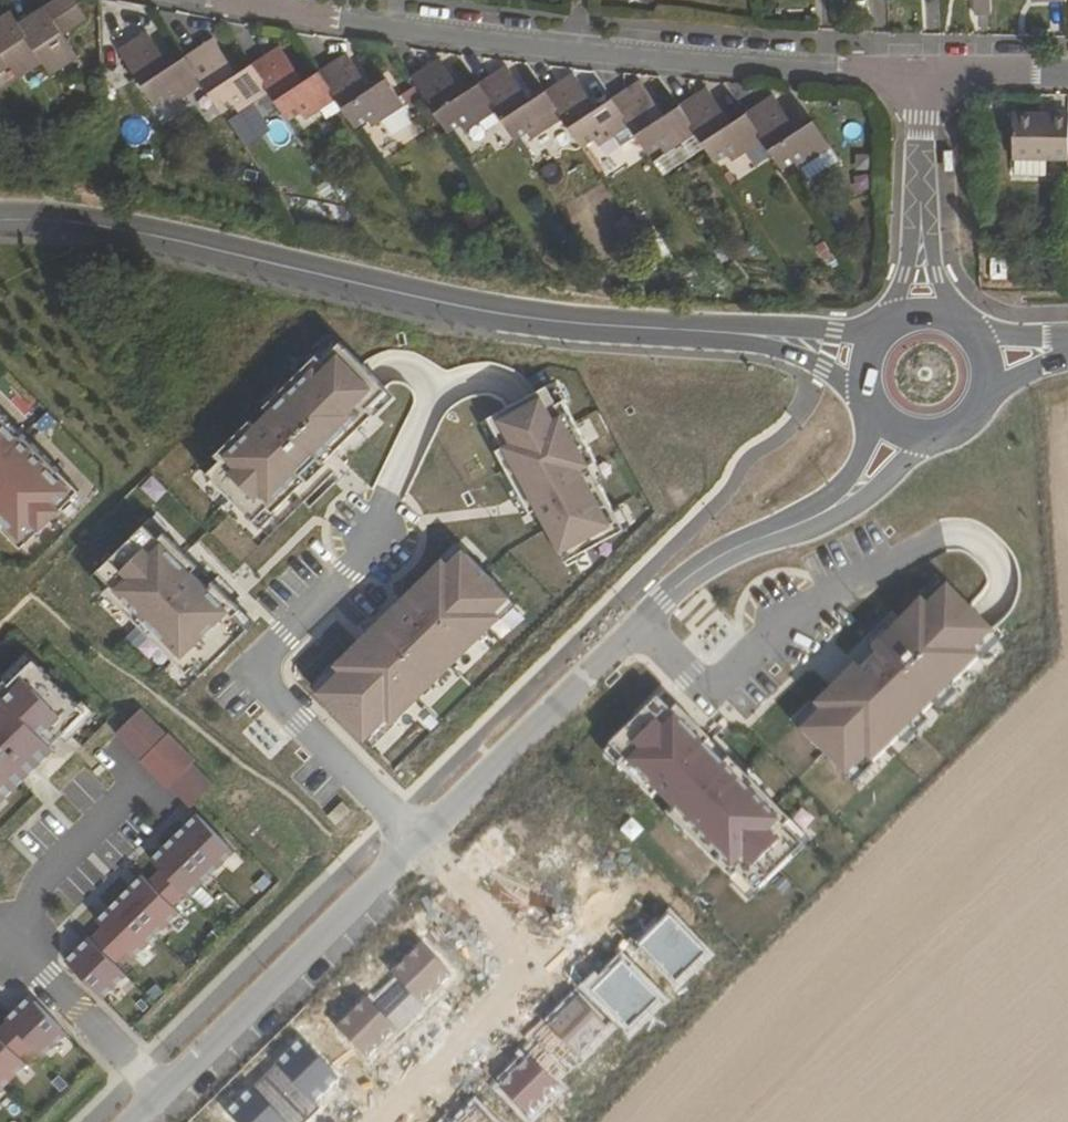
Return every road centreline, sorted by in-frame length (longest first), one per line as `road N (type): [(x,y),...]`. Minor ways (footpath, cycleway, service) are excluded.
road 1 (tertiary): [(749,336),(497,315),(76,219),(0,216)]
road 2 (residential): [(211,0),(580,52),(921,70)]
road 3 (residential): [(422,838),(688,577),(838,504)]
road 4 (residential): [(422,838),(256,673),(376,536)]
road 5 (residential): [(373,1121),(528,966),(422,838)]
road 6 (residential): [(162,1086),(422,838)]
road 7 (residential): [(19,944),(43,883),(146,786)]
road 8 (residential): [(19,944),(162,1086)]
road 9 (residential): [(921,70),(921,228)]
road 10 (residential): [(1067,72),(921,70)]
road 11 (tertiary): [(749,336),(871,394)]
road 12 (tertiary): [(882,335),(801,328),(749,336)]

